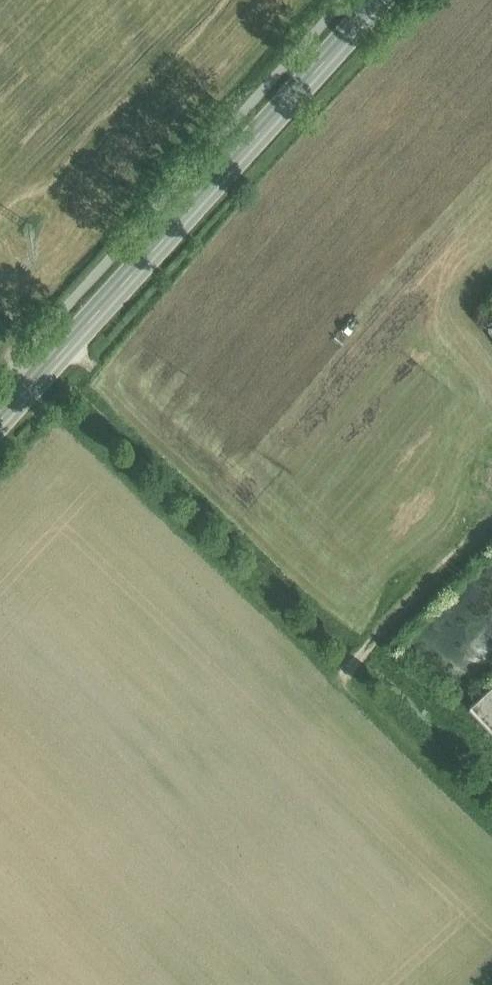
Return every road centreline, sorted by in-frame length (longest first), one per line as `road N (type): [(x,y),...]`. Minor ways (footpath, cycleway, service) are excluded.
road 1 (secondary): [(0,411),(372,0)]

